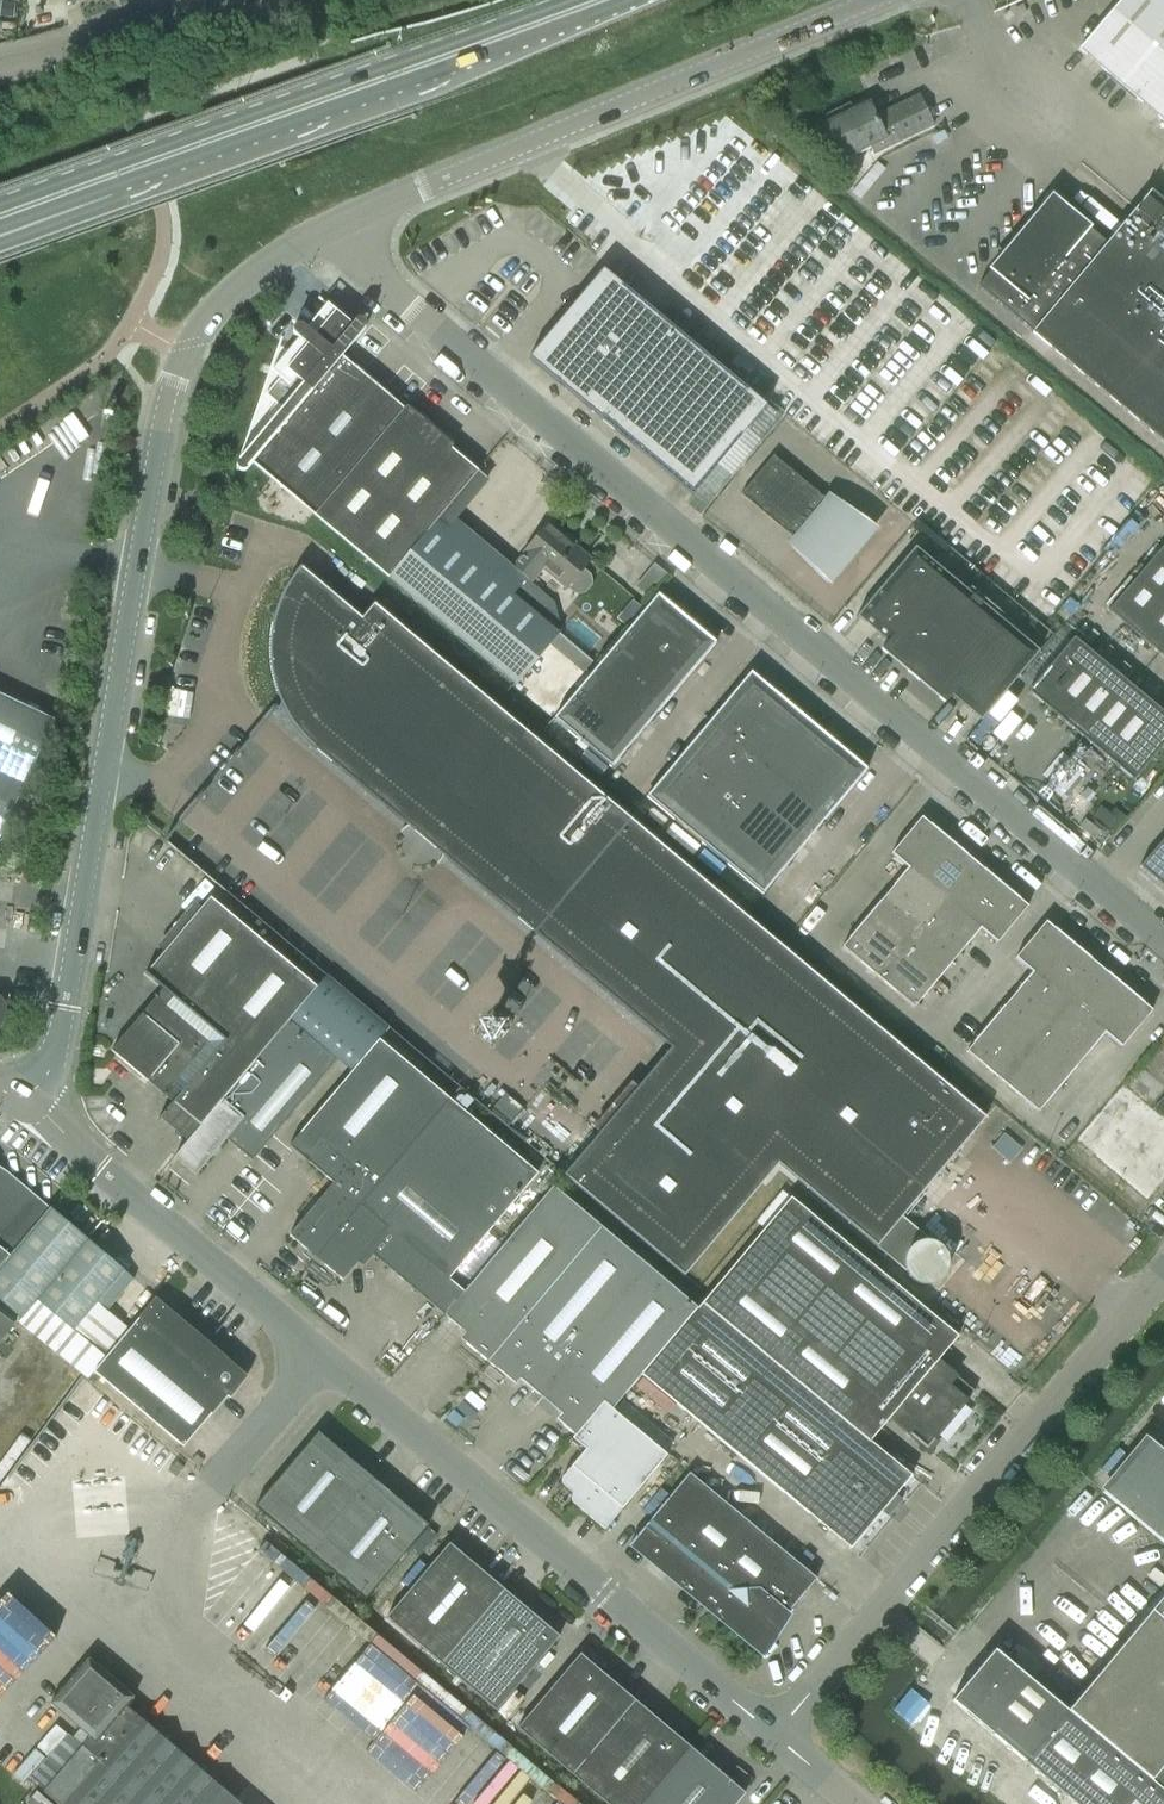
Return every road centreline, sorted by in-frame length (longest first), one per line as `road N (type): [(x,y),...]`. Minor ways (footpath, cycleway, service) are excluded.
road 1 (unclassified): [(1163,937),(413,313),(330,227)]
road 2 (unclassified): [(33,1087),(46,1124),(124,1193),(776,1735)]
road 3 (tertiary): [(33,1087),(53,1061),(65,1008),(160,421),(183,353),(241,280),(330,227)]
road 4 (primary): [(0,218),(599,0)]
road 5 (unclassified): [(776,1735),(1163,1274)]
road 6 (tertiary): [(330,227),(874,0)]
road 7 (residential): [(0,64),(203,0)]

